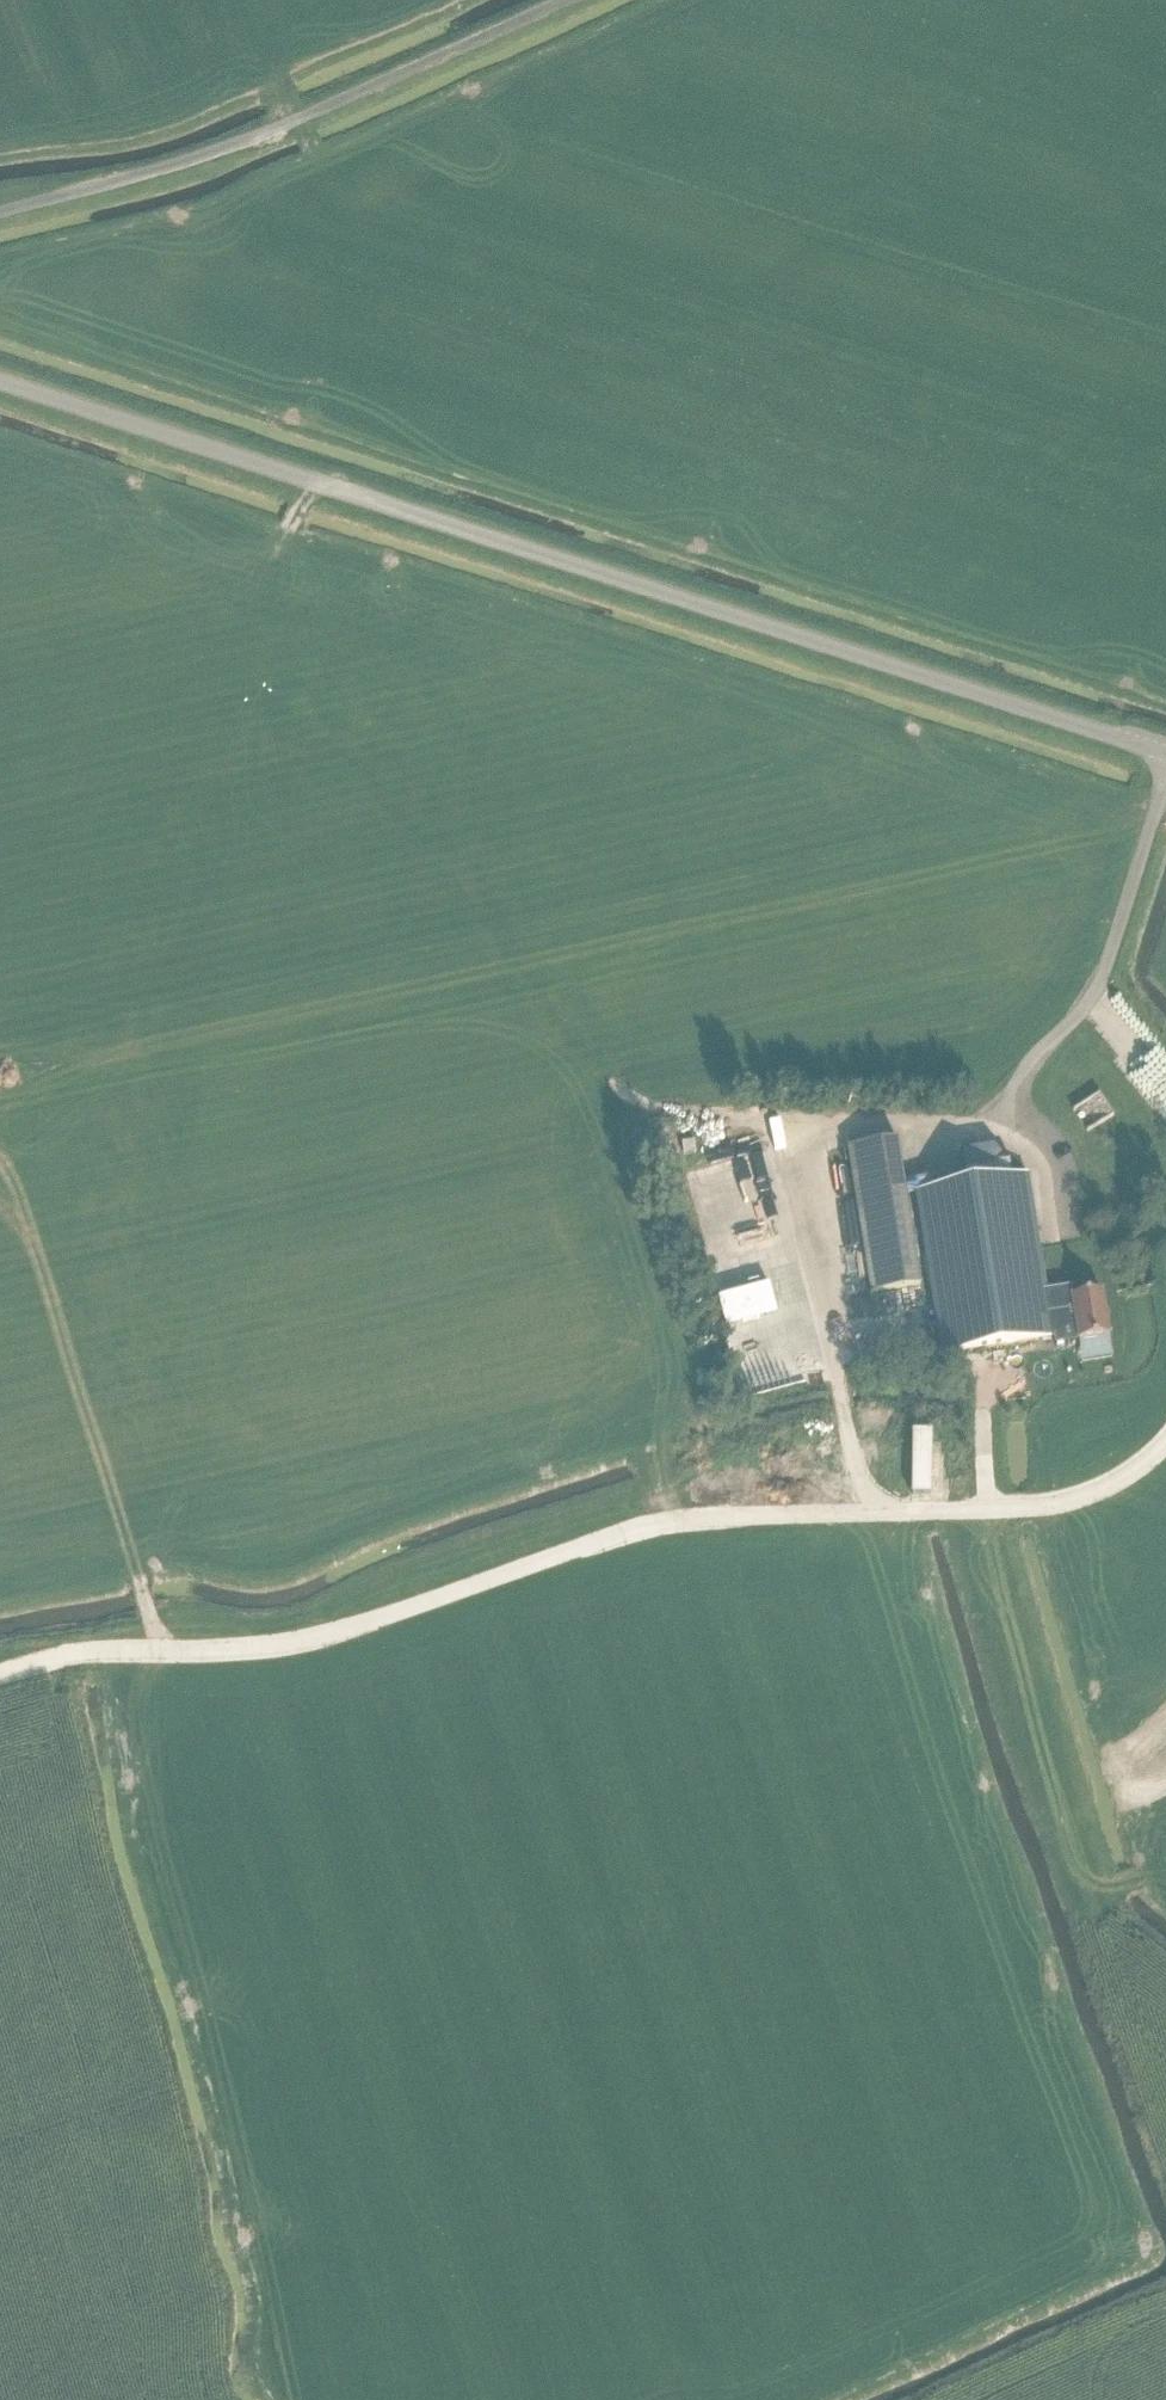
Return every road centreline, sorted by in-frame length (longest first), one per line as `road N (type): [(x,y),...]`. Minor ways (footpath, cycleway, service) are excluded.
road 1 (unclassified): [(0,382),(1165,754)]
road 2 (unclassified): [(0,216),(205,165),(600,0)]

